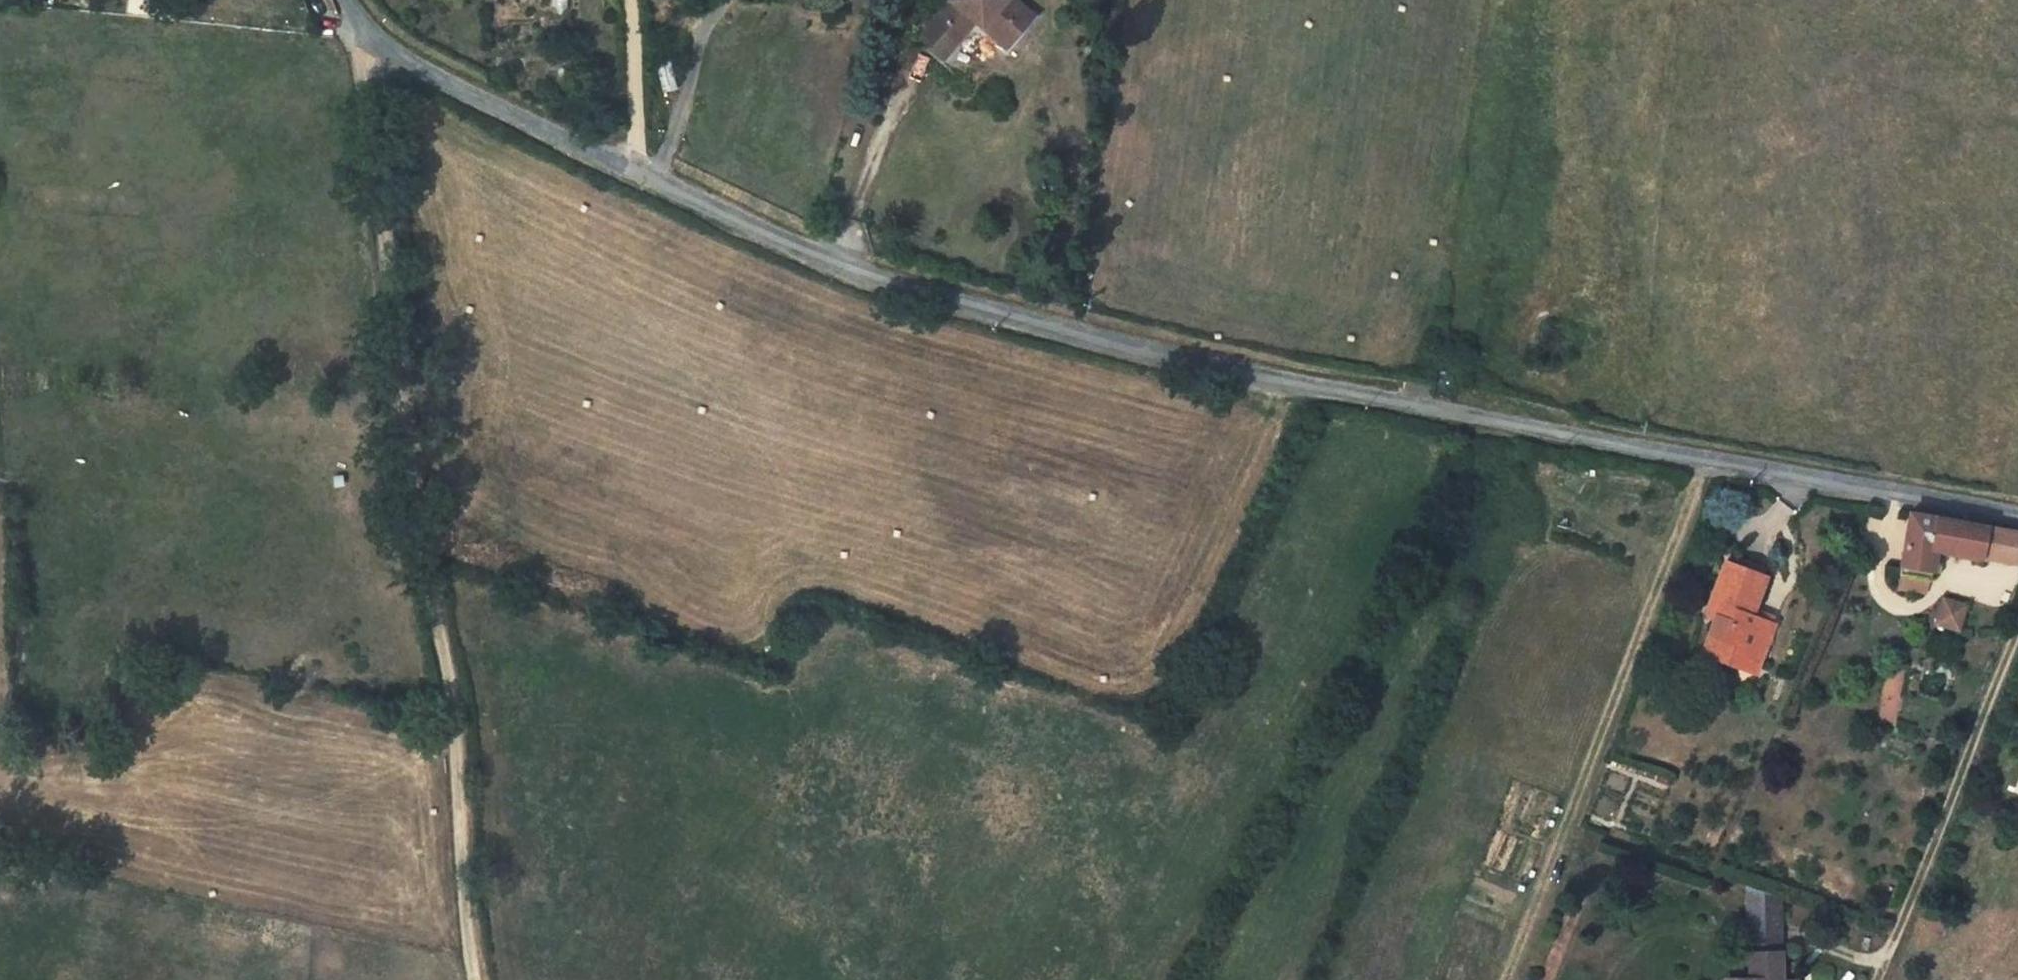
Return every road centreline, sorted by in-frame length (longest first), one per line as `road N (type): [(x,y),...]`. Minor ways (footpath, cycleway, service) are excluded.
road 1 (residential): [(2017,519),(1716,466),(1488,413),(1287,384),(924,297),(491,108),(377,42),(350,0)]
road 2 (track): [(473,979),(454,709),(420,557),(366,126),(377,42)]

